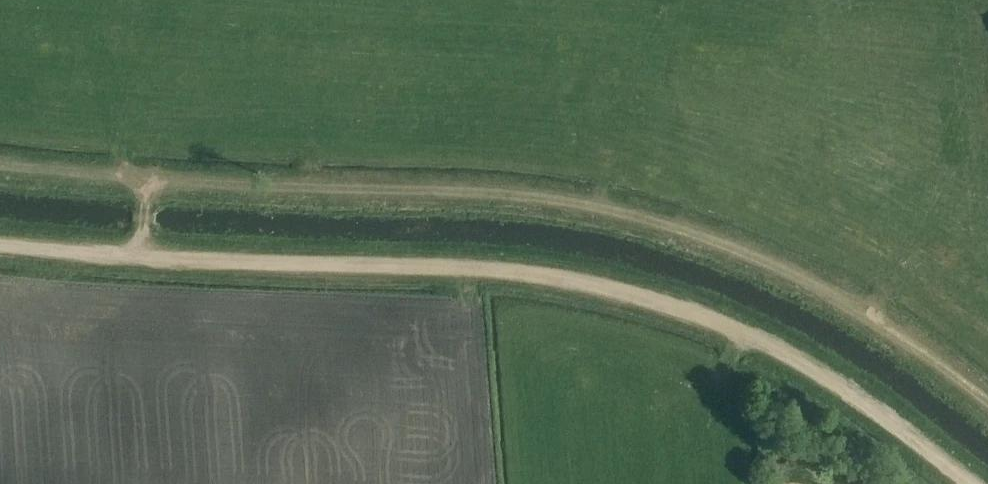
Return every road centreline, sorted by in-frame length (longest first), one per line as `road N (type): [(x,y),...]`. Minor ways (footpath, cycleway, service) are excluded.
road 1 (track): [(147,178),(516,194),(645,218),(801,276),(987,402)]
road 2 (track): [(141,258),(469,267),(617,291),(785,355),(972,483)]
road 3 (track): [(0,166),(147,178)]
road 4 (track): [(0,245),(141,258)]

